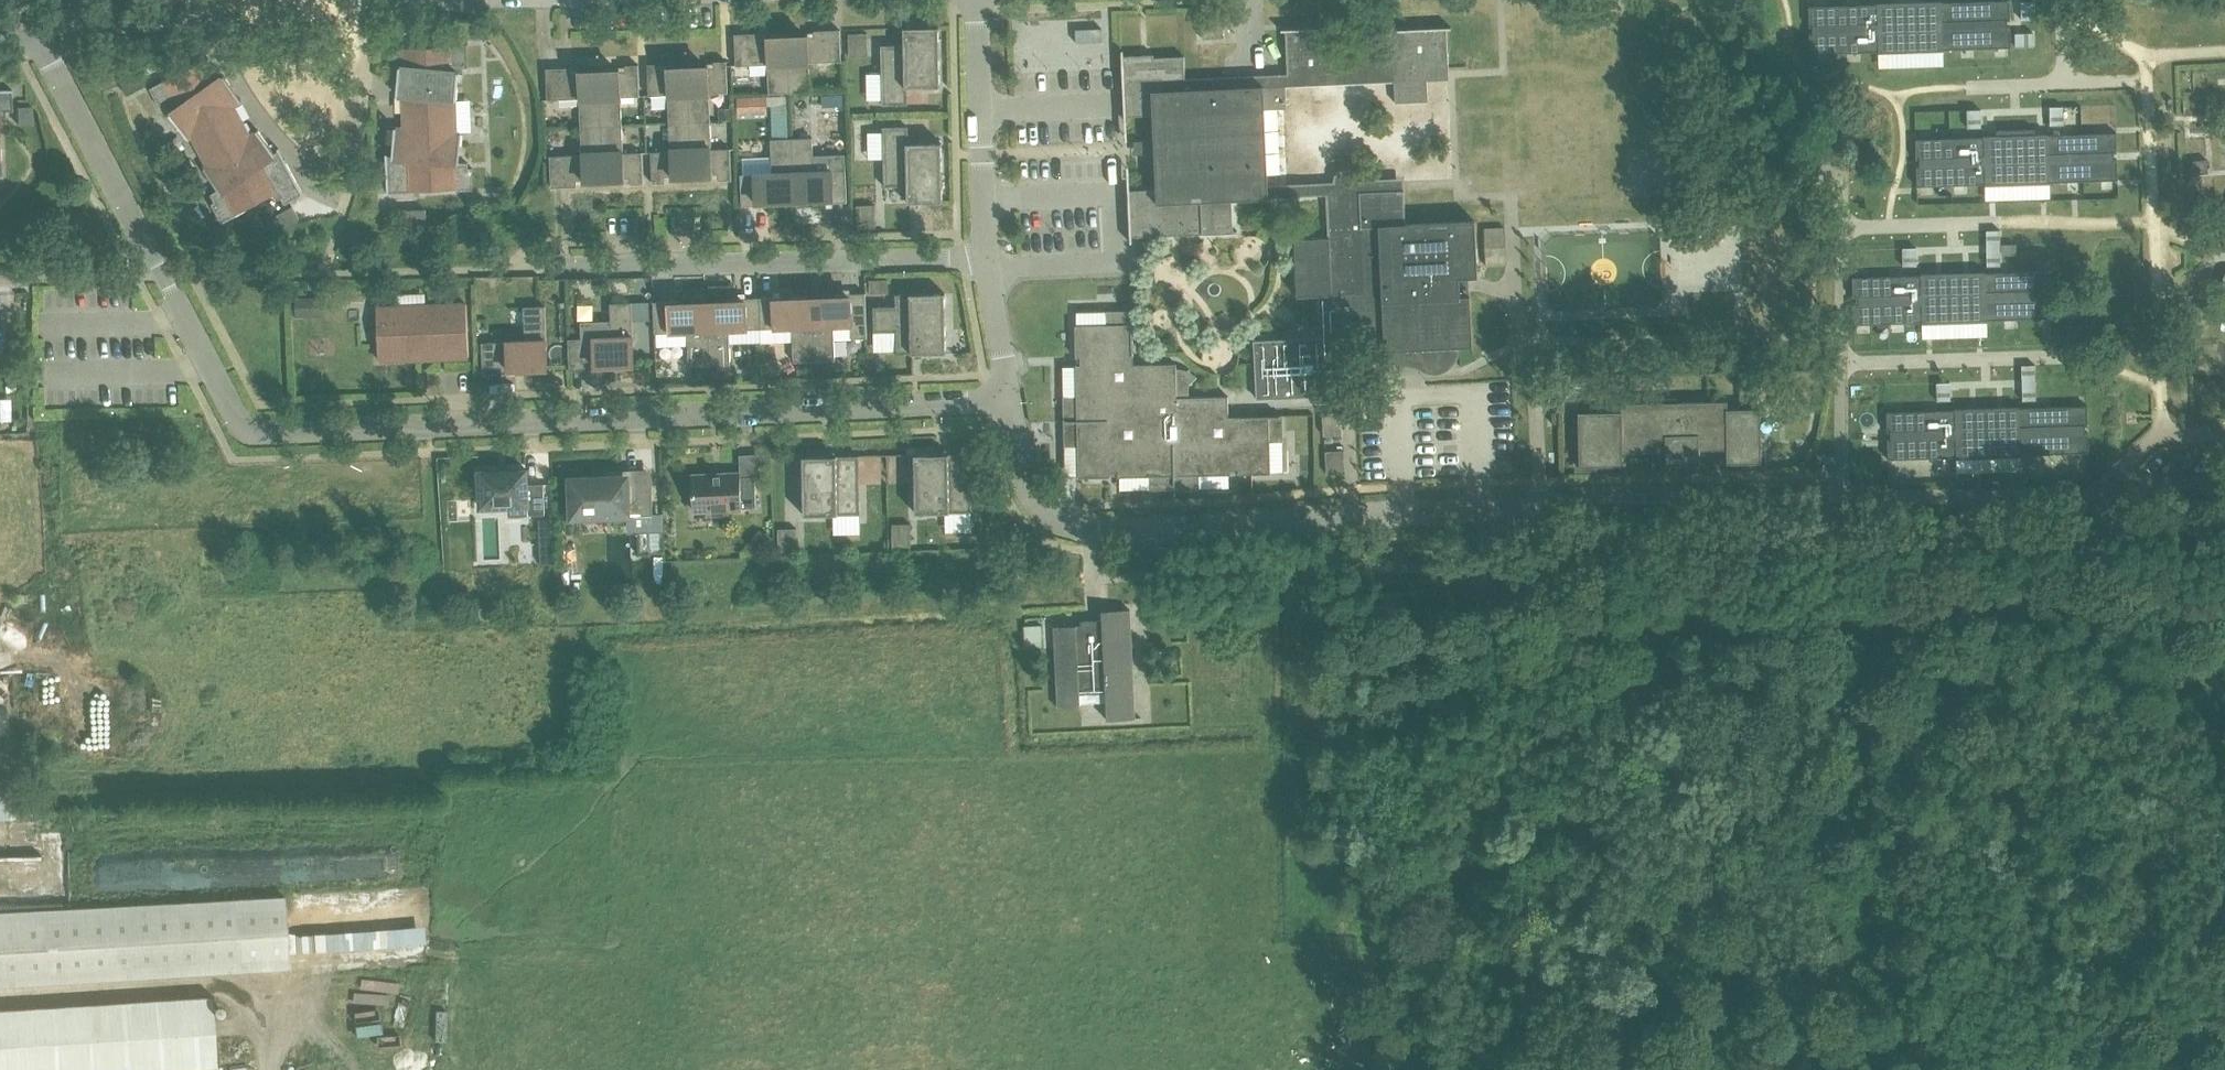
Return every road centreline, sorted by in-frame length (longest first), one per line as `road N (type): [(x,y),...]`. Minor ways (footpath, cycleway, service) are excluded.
road 1 (residential): [(1010,392),(784,410),(261,428),(237,412),(29,25)]
road 2 (residential): [(1010,392),(1033,498),(1063,524),(1171,528),(1525,499)]
road 3 (residential): [(540,264),(987,254)]
road 4 (residential): [(976,0),(987,254)]
road 5 (residential): [(349,196),(310,171),(269,128),(206,20)]
road 6 (residential): [(29,25),(206,20)]
road 7 (residential): [(987,254),(1010,392)]

